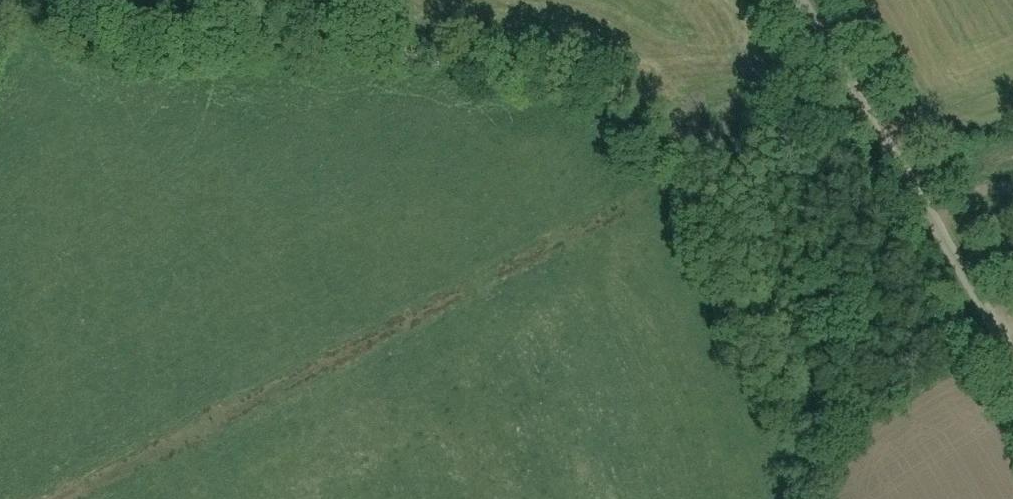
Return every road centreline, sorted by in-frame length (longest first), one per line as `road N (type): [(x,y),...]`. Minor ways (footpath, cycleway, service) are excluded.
road 1 (unclassified): [(1012,375),(794,0)]

